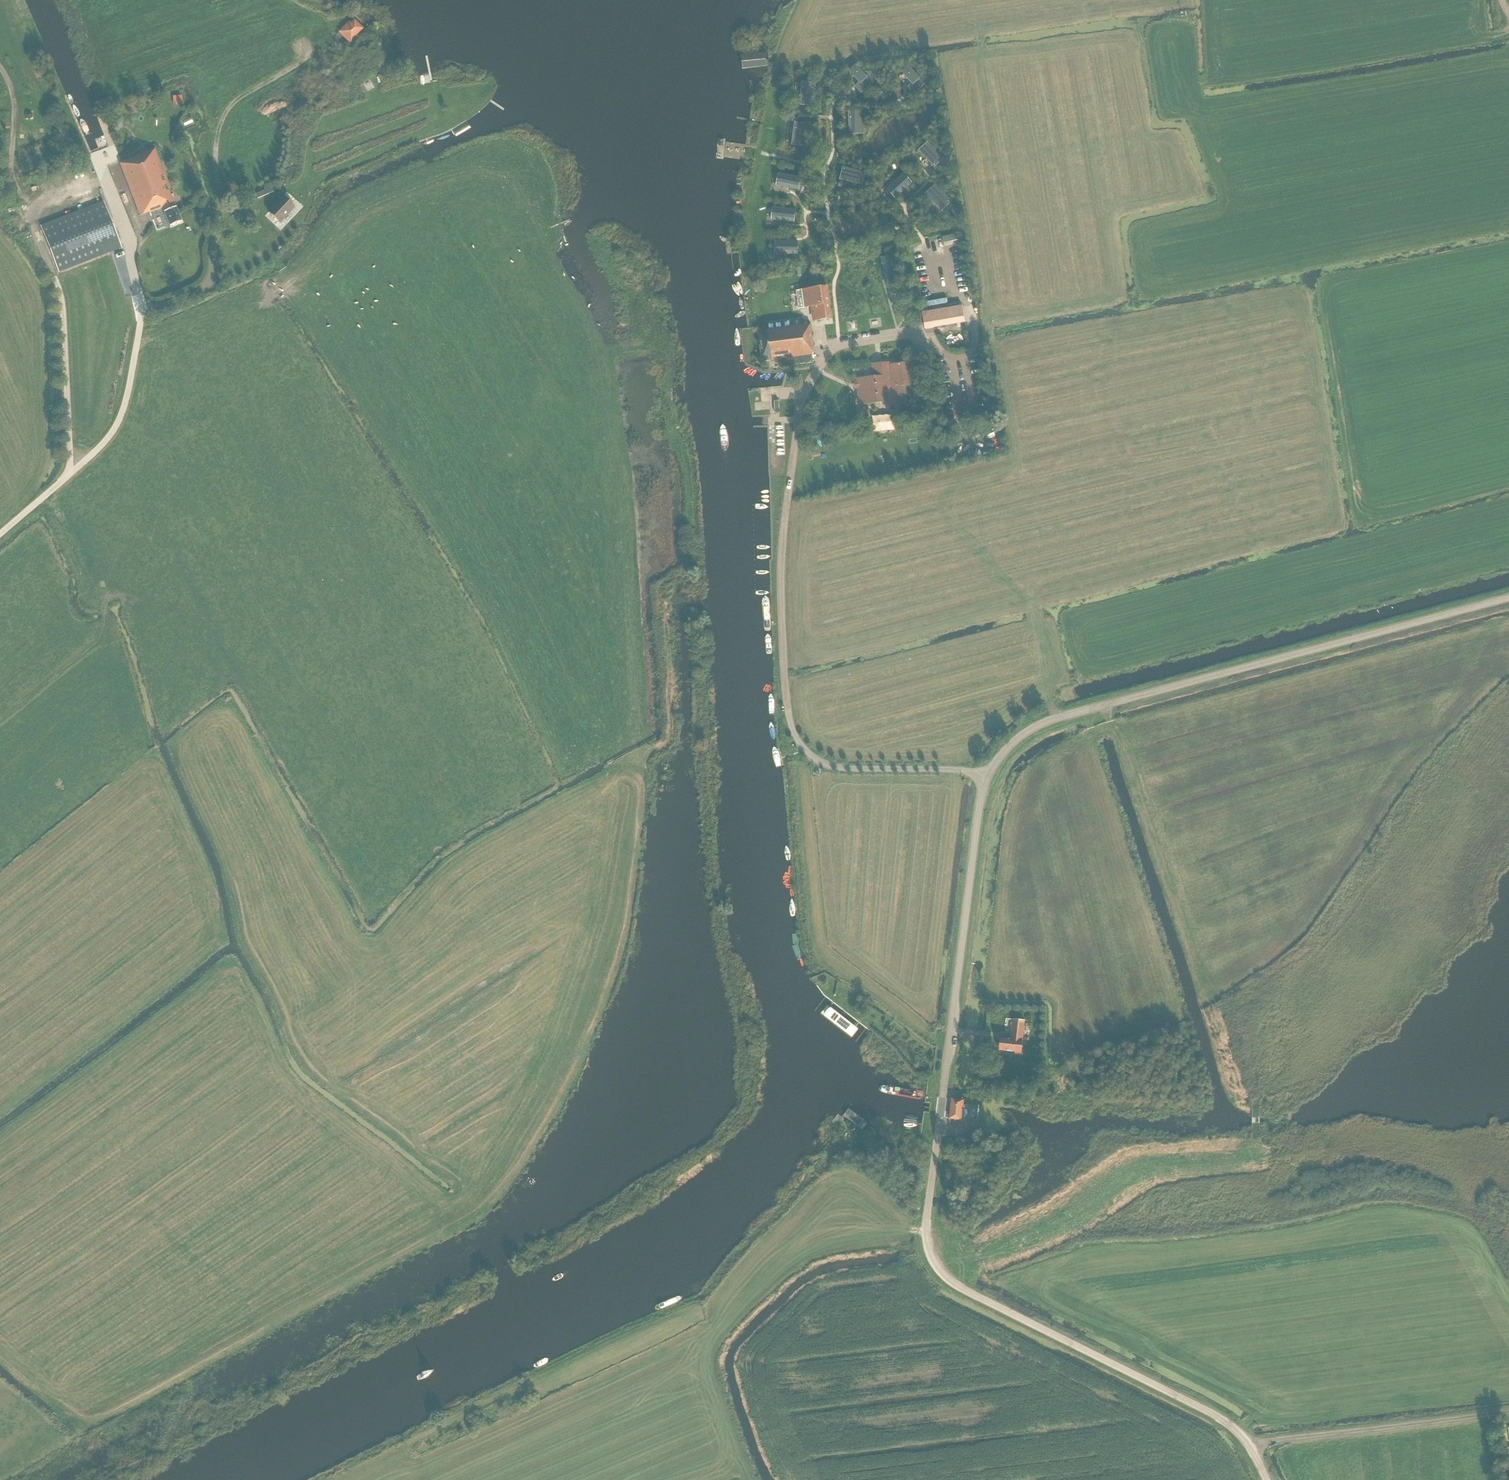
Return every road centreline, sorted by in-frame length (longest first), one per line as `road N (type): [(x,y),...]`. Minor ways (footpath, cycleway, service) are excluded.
road 1 (tertiary): [(1508,598),(1059,717),(1022,734),(997,760),(981,797),(942,1098)]
road 2 (tertiary): [(1267,1479),(1247,1442),(1215,1416),(937,1269),(926,1237),(942,1098)]
road 3 (track): [(142,310),(192,293),(209,278),(221,223),(215,153),(228,110),(311,55)]
road 4 (track): [(1250,1448),(1508,1413)]
road 5 (track): [(0,69),(15,103),(11,166),(28,199),(45,202),(98,184)]

